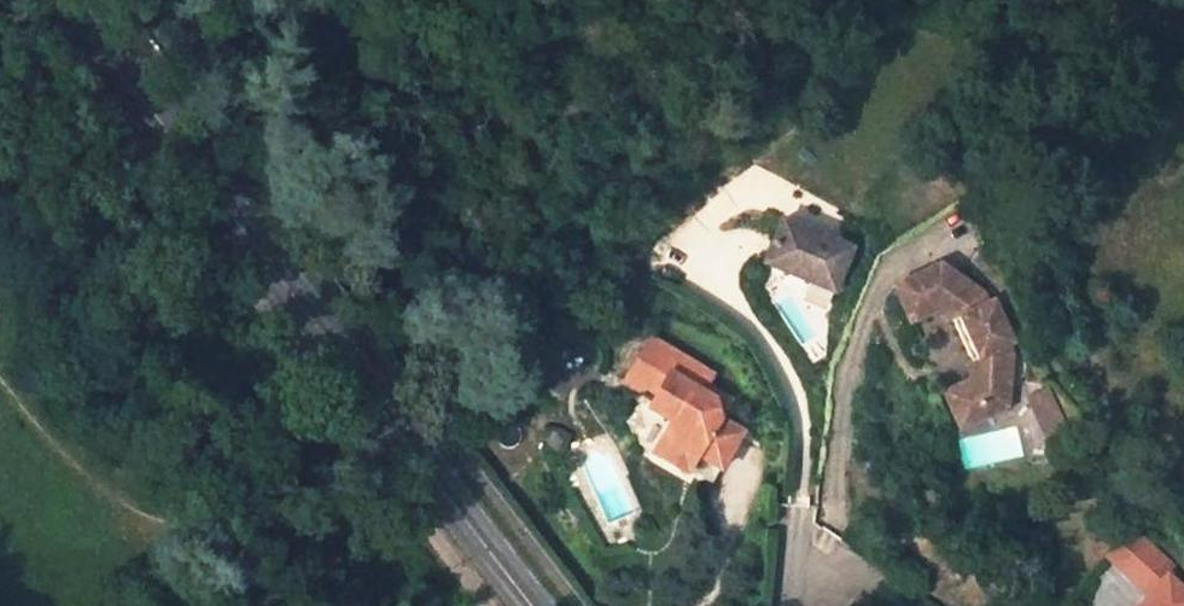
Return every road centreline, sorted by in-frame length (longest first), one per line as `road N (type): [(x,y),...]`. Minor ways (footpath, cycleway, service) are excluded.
road 1 (tertiary): [(56,0),(127,75),(533,605)]
road 2 (track): [(261,605),(239,570),(175,517),(72,463),(0,375)]

